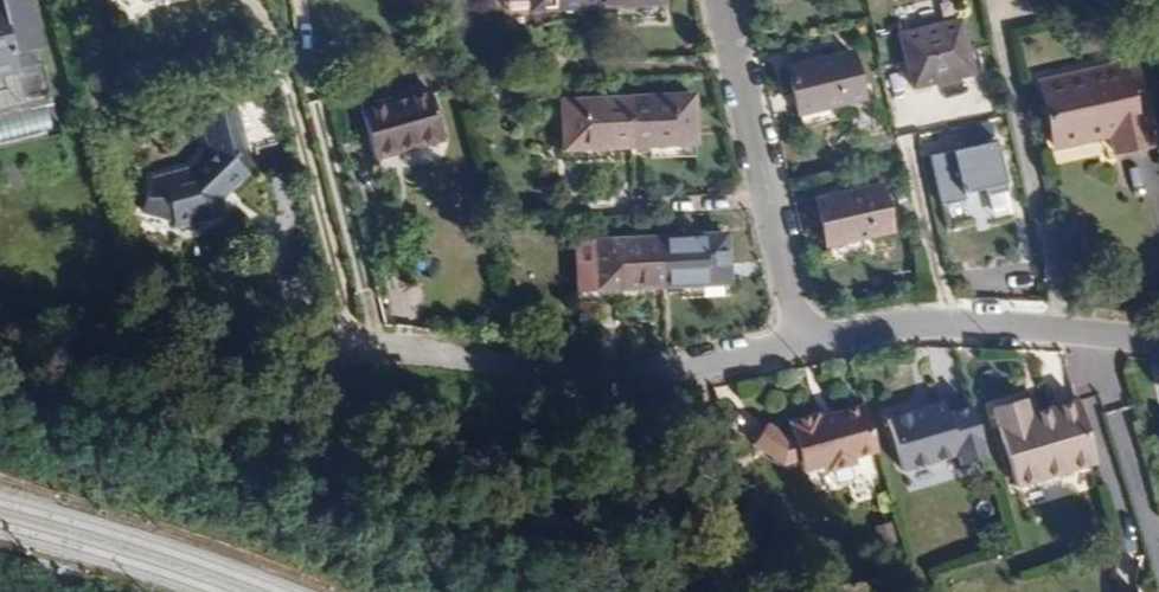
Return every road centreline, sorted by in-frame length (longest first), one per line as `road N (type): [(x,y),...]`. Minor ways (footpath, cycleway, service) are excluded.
road 1 (residential): [(799,339),(656,376),(608,377),(288,333)]
road 2 (residential): [(1158,343),(994,323),(799,339)]
road 3 (residential): [(720,0),(799,339)]

